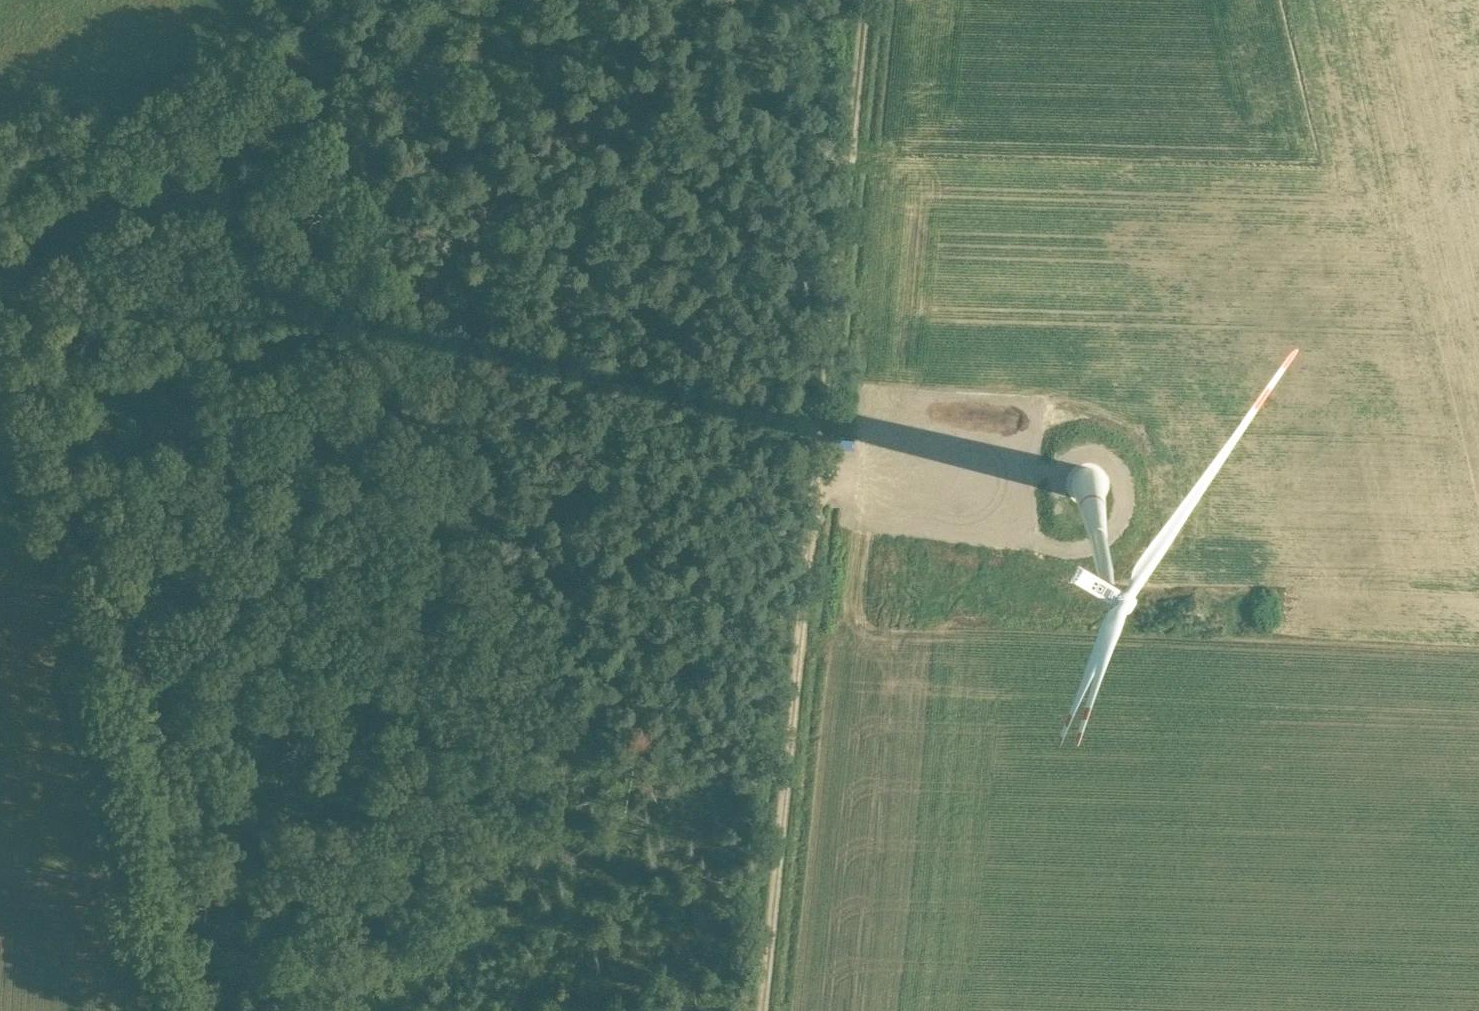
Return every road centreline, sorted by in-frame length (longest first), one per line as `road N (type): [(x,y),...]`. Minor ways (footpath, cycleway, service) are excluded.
road 1 (track): [(775,1010),(867,0)]
road 2 (track): [(824,457),(1031,472)]

